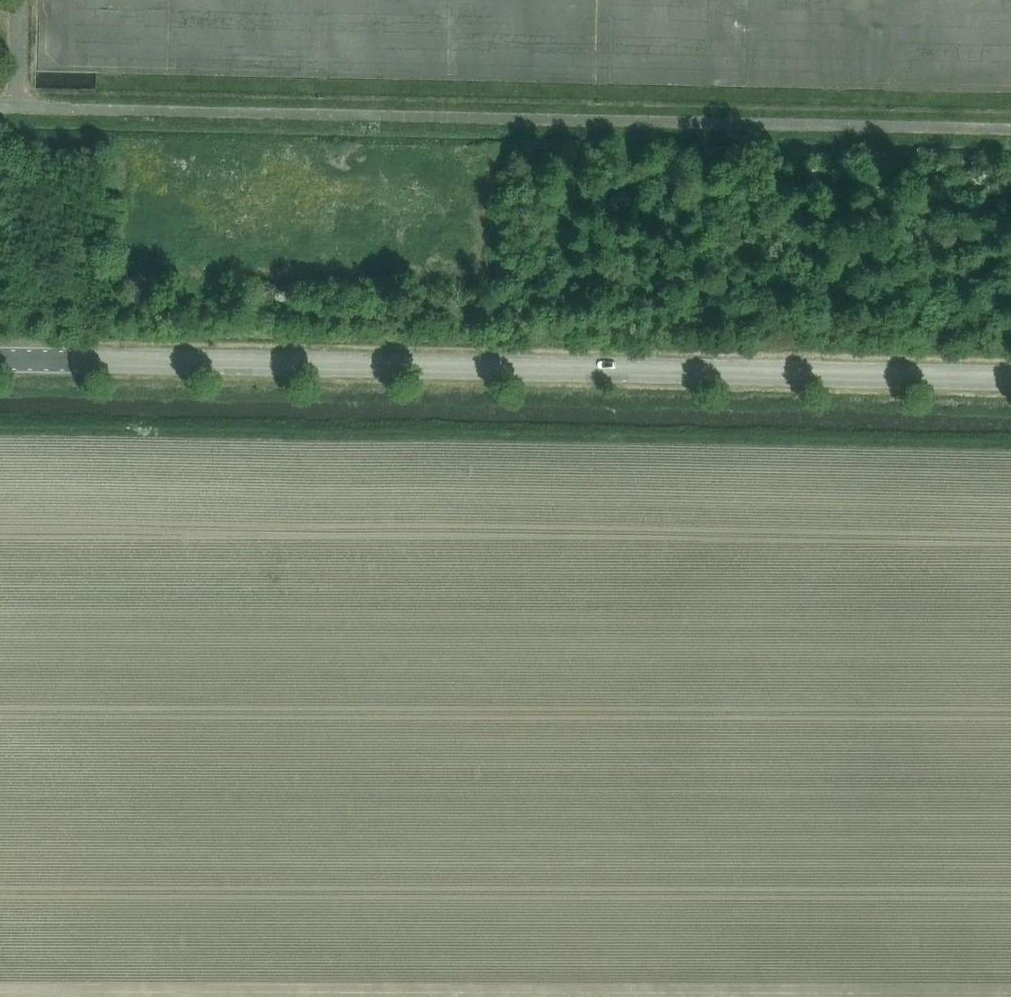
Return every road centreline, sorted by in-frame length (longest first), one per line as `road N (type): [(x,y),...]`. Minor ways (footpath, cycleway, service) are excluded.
road 1 (tertiary): [(1010,377),(0,357)]

